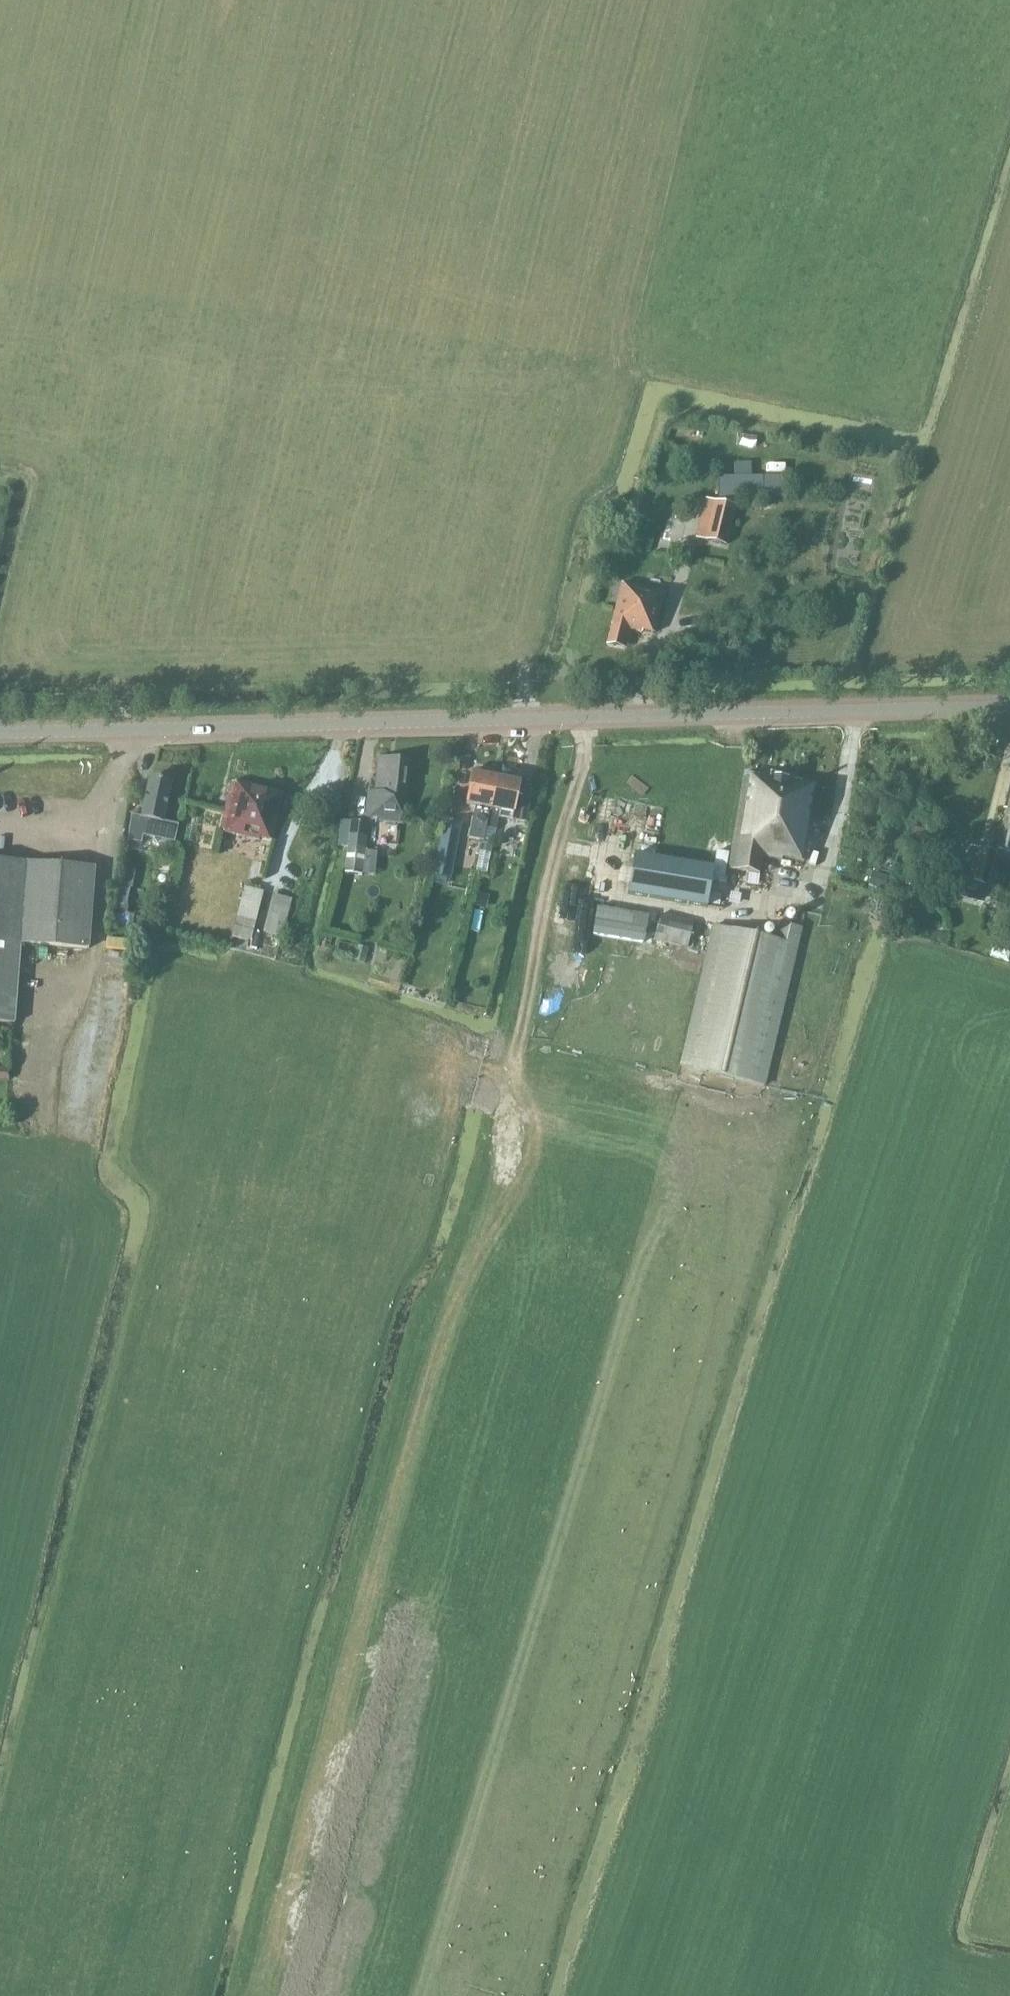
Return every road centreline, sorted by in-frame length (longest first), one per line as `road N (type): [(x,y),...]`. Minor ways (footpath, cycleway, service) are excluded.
road 1 (tertiary): [(1009,710),(0,736)]

